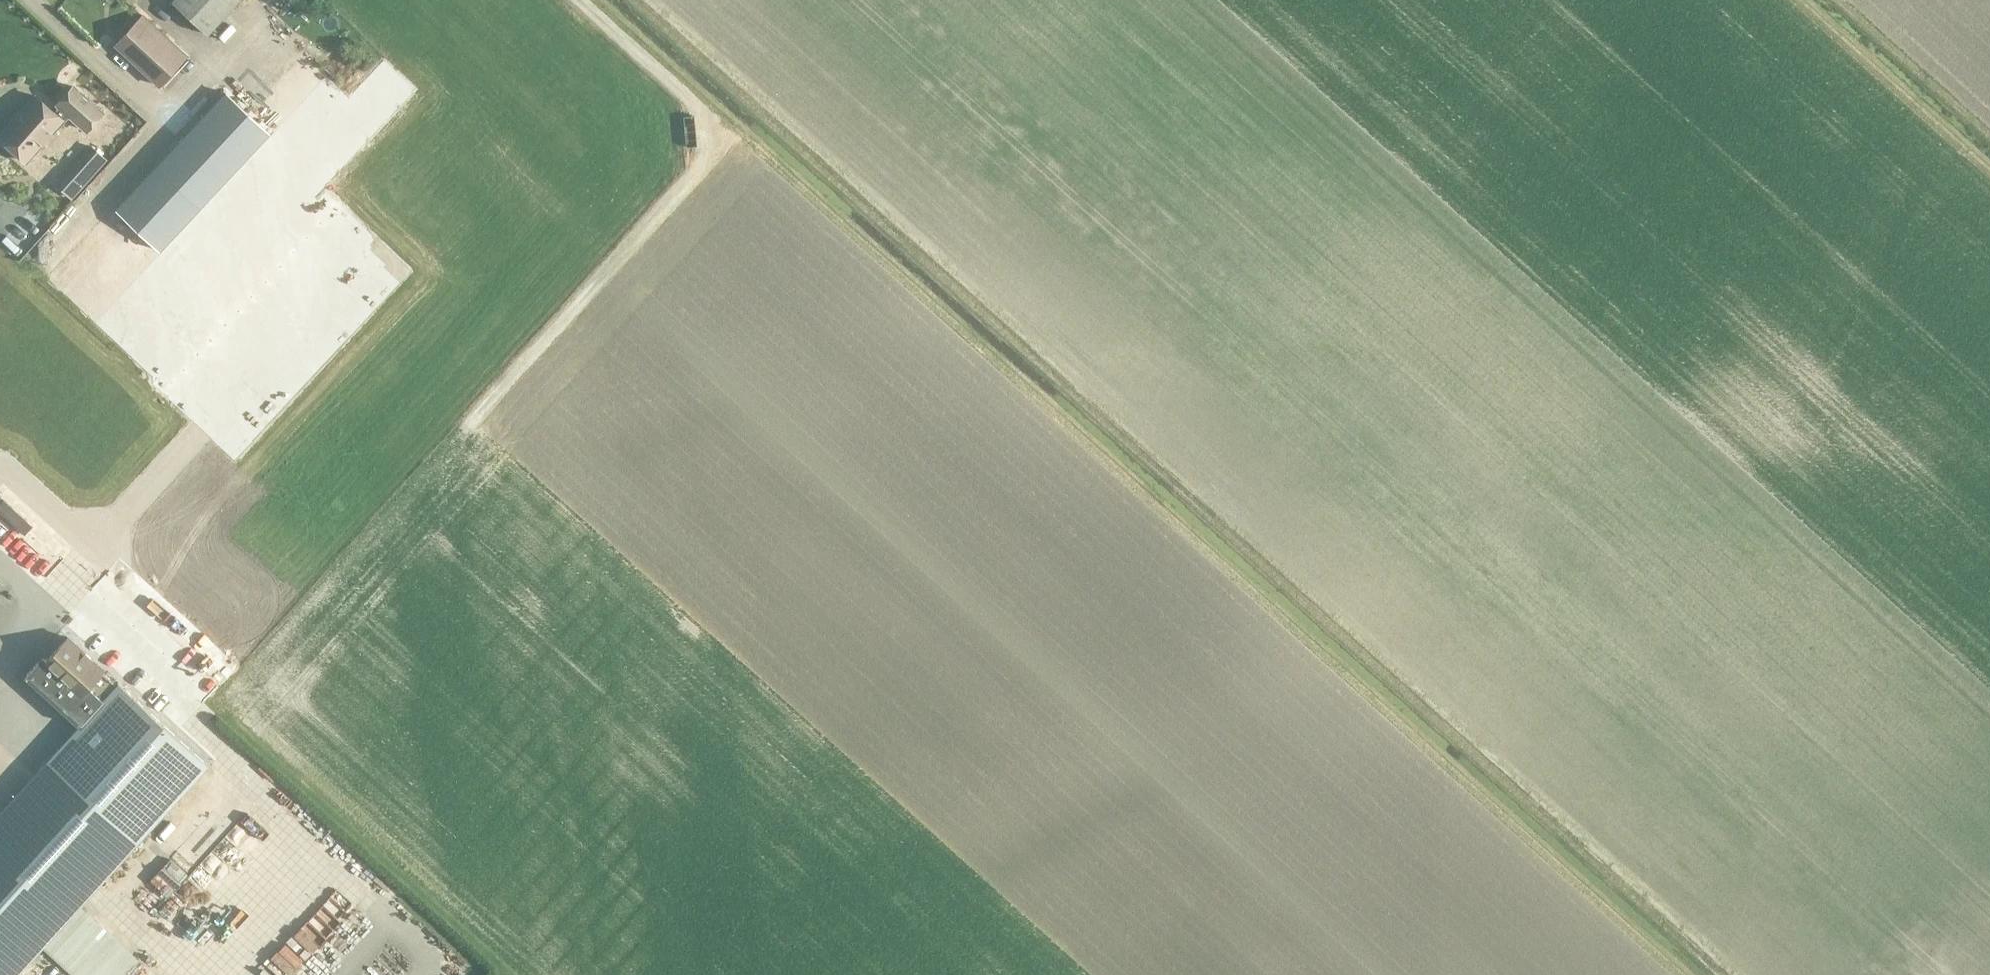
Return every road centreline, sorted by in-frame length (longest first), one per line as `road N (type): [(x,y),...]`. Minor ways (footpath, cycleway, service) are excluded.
road 1 (track): [(464,432),(707,161),(718,121),(586,0)]

